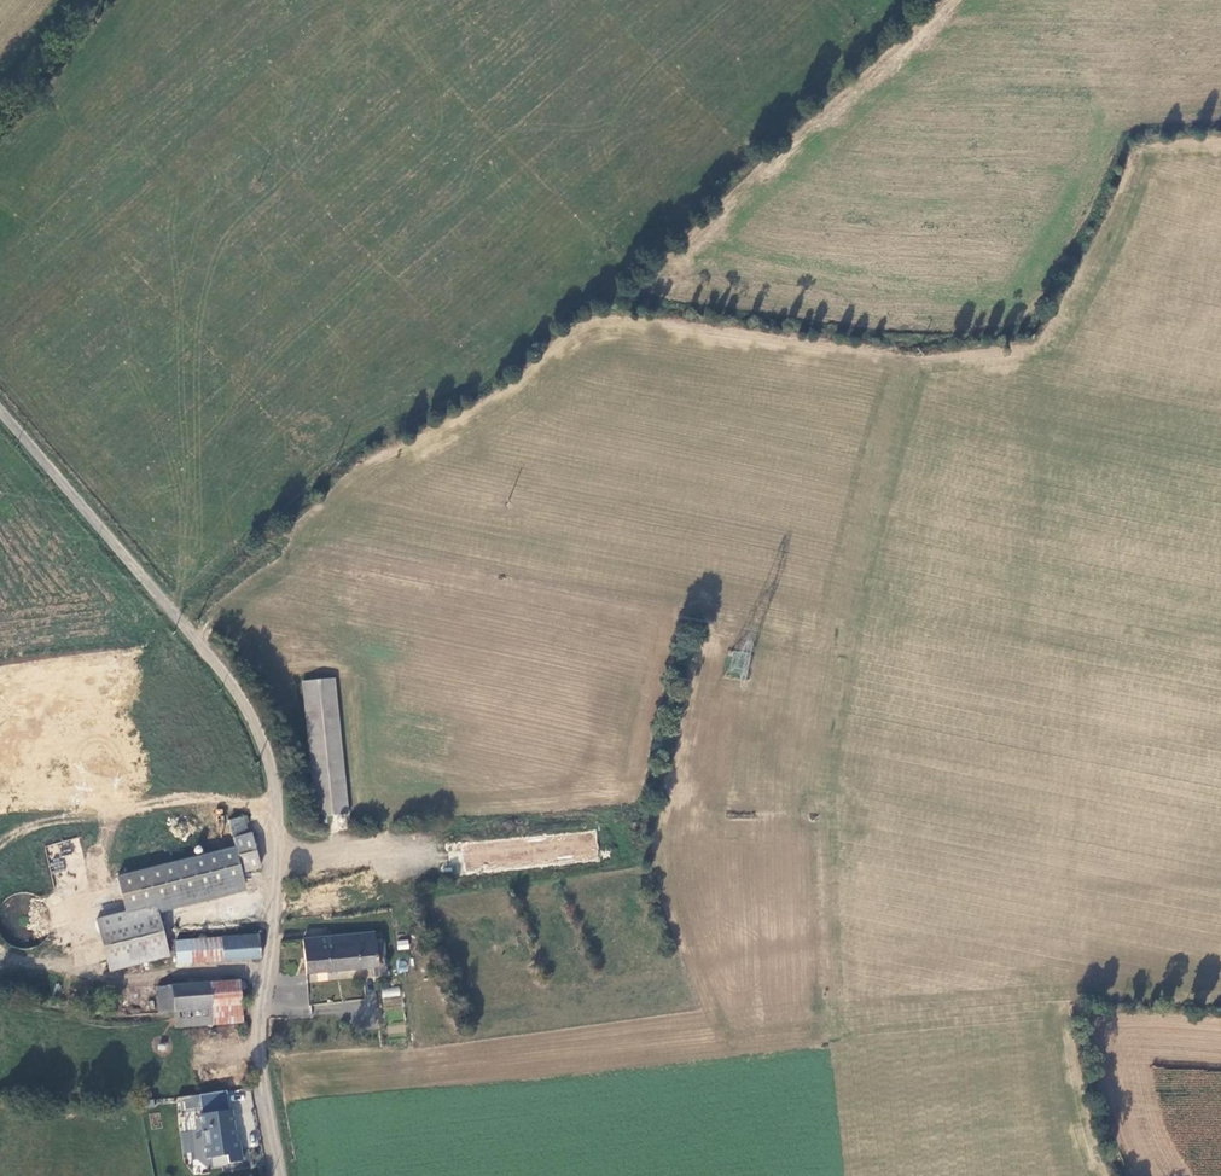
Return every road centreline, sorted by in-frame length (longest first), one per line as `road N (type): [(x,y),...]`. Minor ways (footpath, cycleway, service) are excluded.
road 1 (unclassified): [(281,1175),(257,1046),(278,818),(222,674),(0,411)]

